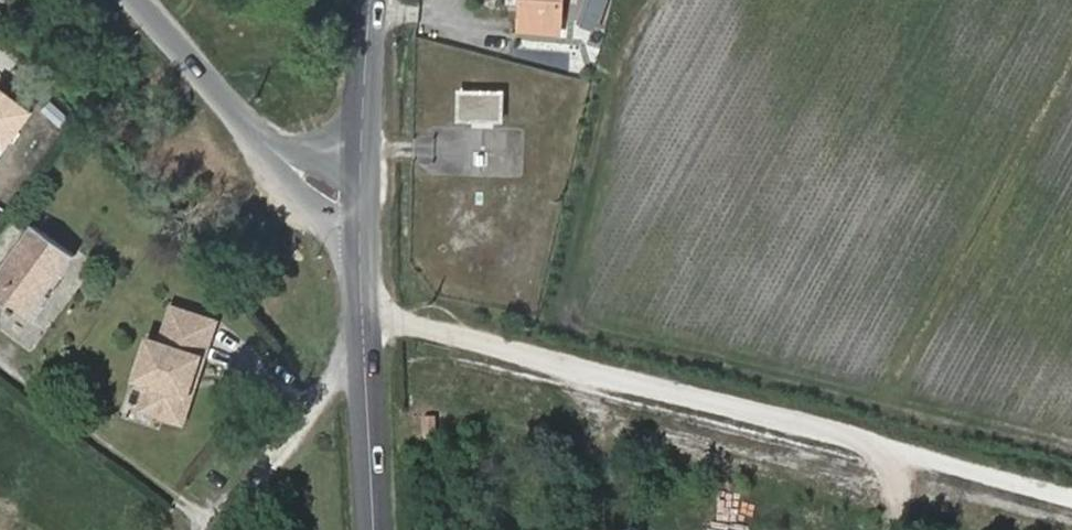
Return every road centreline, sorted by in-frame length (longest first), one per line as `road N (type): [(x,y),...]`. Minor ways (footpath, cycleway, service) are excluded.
road 1 (track): [(1071,452),(587,331),(564,302),(640,18),(664,0)]
road 2 (track): [(1071,496),(364,313)]
road 3 (secondary): [(376,529),(363,206)]
road 4 (tertiary): [(363,206),(285,162),(135,0)]
road 5 (secondary): [(363,206),(371,0)]

